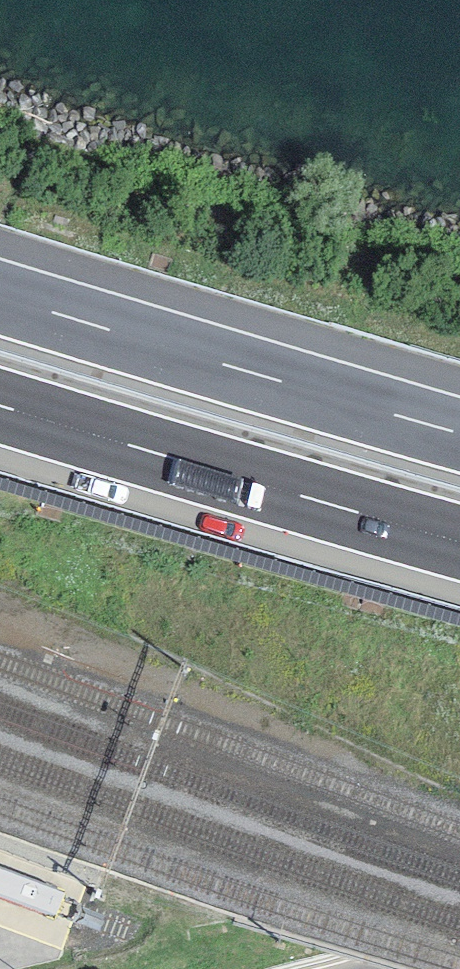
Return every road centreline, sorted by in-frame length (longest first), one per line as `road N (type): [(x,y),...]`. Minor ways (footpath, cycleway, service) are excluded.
road 1 (motorway): [(459,433),(0,296)]
road 2 (motorway): [(0,406),(459,542)]

